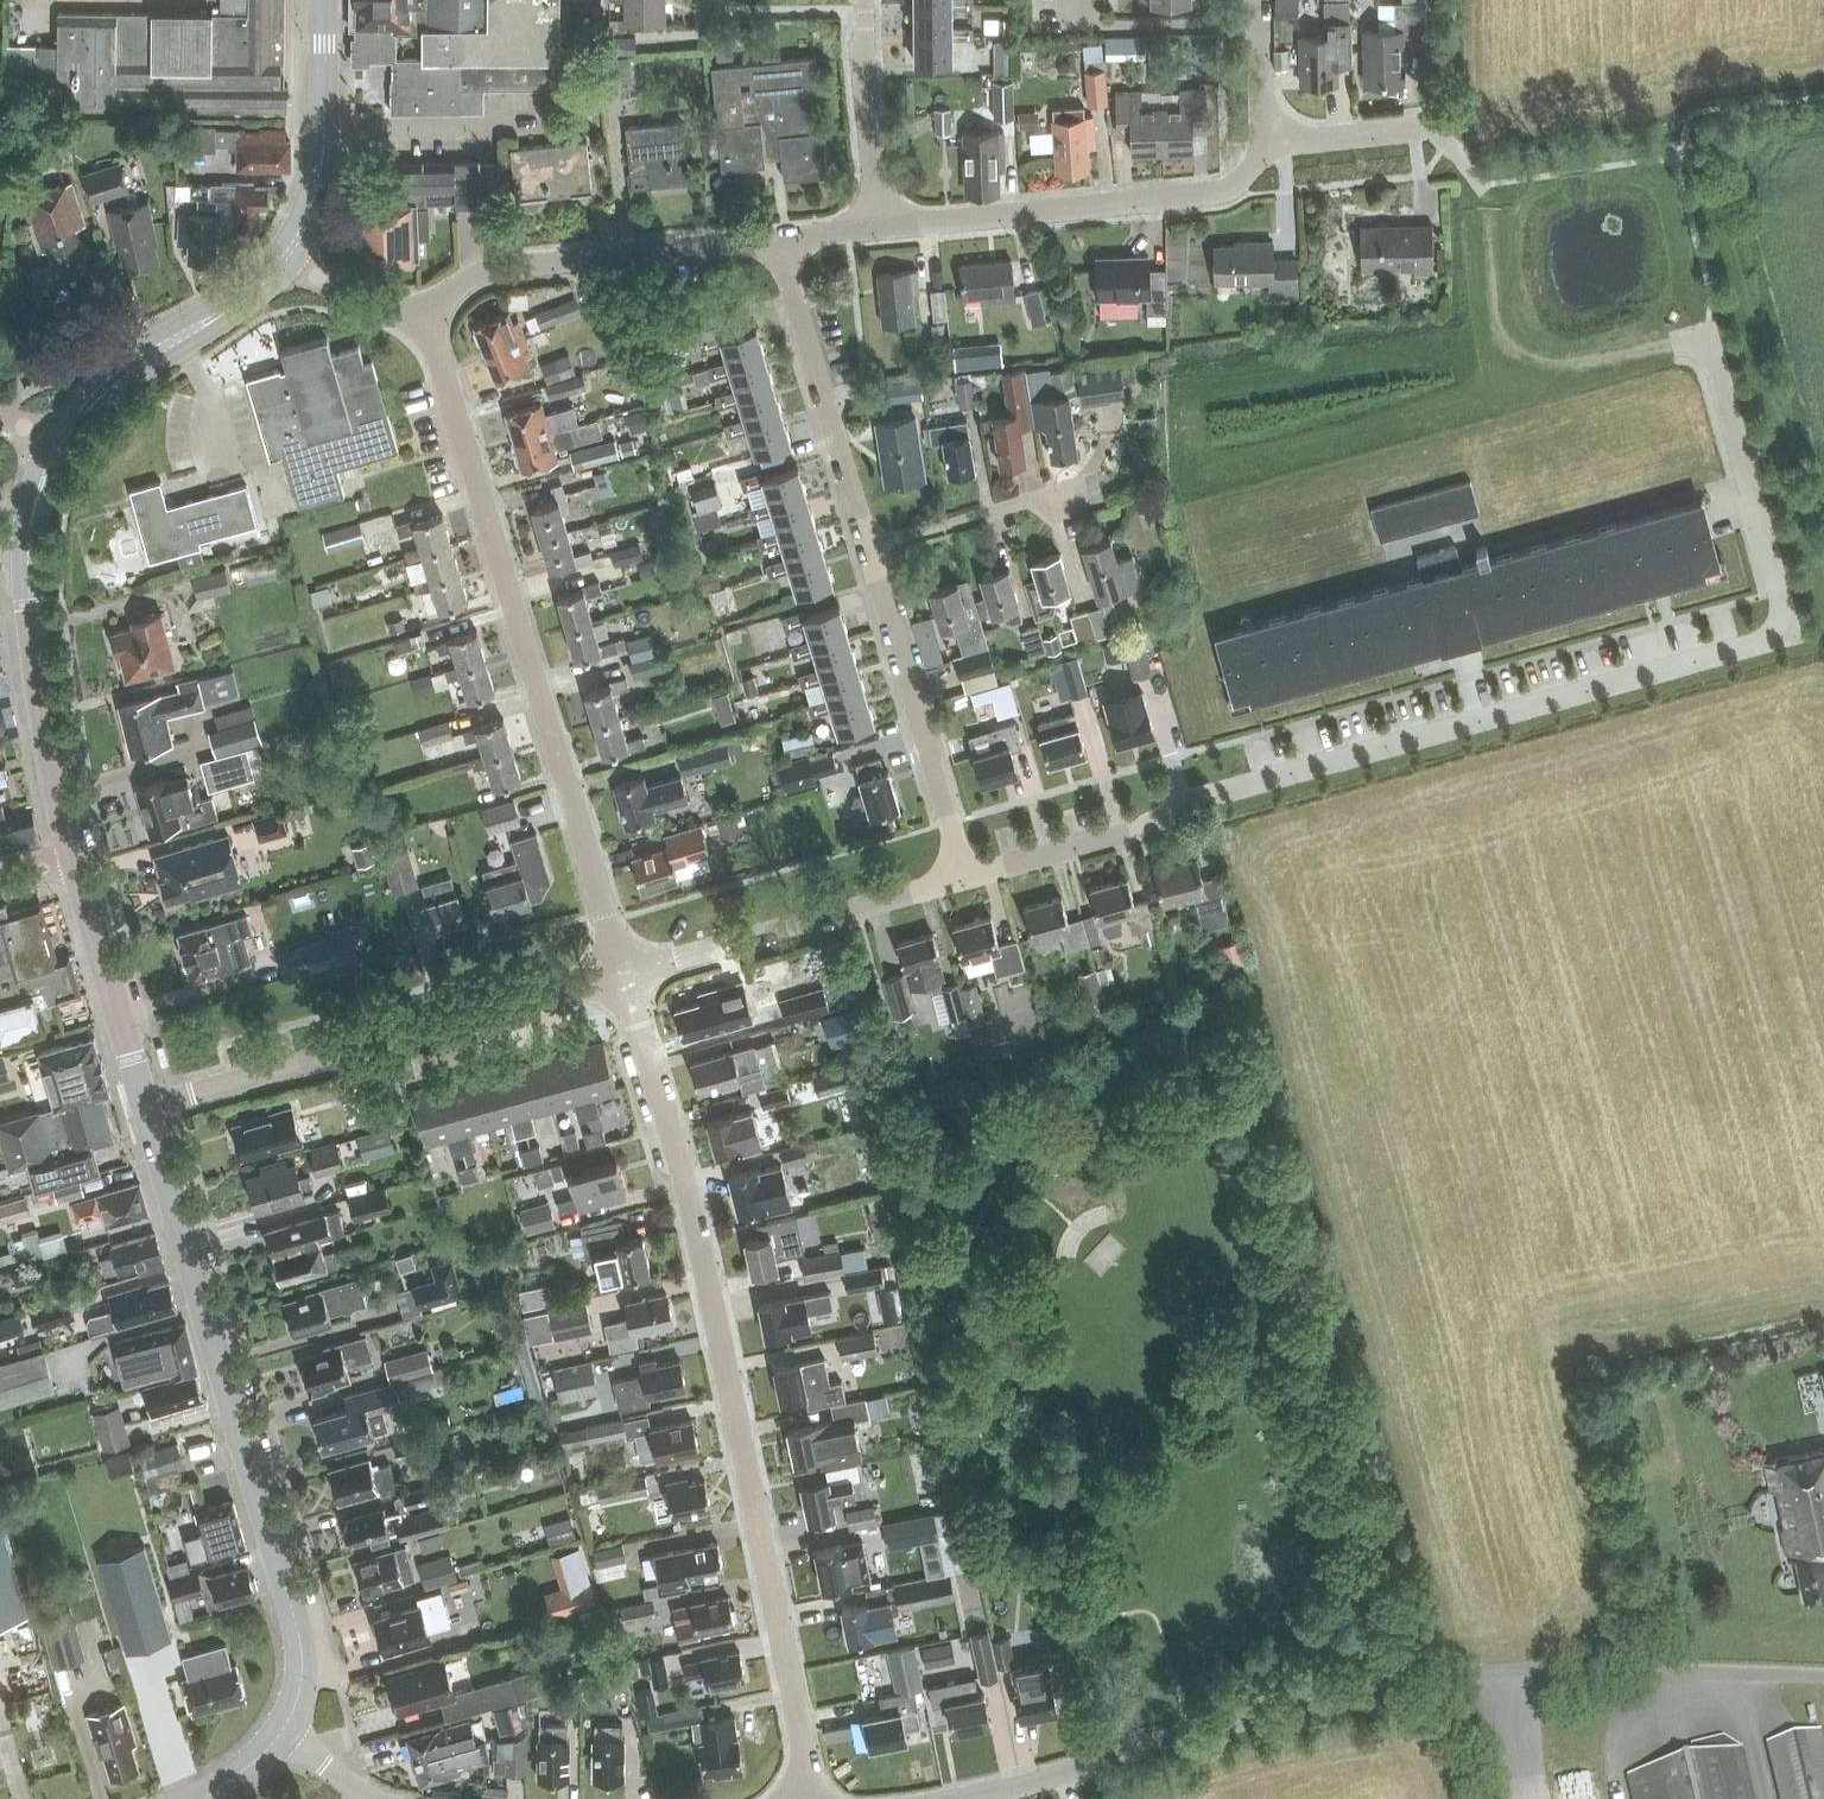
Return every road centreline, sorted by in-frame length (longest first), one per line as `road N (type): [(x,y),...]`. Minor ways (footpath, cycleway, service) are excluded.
road 1 (residential): [(962,879),(1128,832),(1225,790),(1789,632),(1707,336)]
road 2 (residential): [(956,1798),(1407,1681),(1471,1672),(1823,1678)]
road 3 (residential): [(813,1798),(698,1241),(622,976)]
road 4 (residential): [(622,976),(422,309)]
road 5 (secondary): [(283,1732),(302,1697),(304,1651),(288,1578),(146,1110)]
road 6 (residential): [(146,1110),(622,976)]
road 7 (secondary): [(72,864),(31,623),(29,542),(57,444)]
road 8 (residential): [(880,229),(1224,191),(1266,145)]
road 9 (residential): [(422,309),(509,267),(775,240)]
road 10 (residential): [(622,976),(962,879)]
road 11 (residential): [(962,879),(869,548)]
road 12 (residential): [(869,548),(775,240)]
road 13 (secondary): [(57,444),(130,368),(259,286),(286,256)]
road 14 (secondary): [(286,256),(313,204),(322,147),(324,0)]
road 15 (secondary): [(146,1110),(72,864)]
road 16 (residential): [(869,548),(1107,476)]
road 17 (residential): [(880,229),(862,0)]
road 18 (residential): [(1266,145),(1434,127)]
road 19 (residential): [(422,309),(393,313),(365,303),(286,256)]
road 20 (residential): [(1266,145),(1256,0)]

